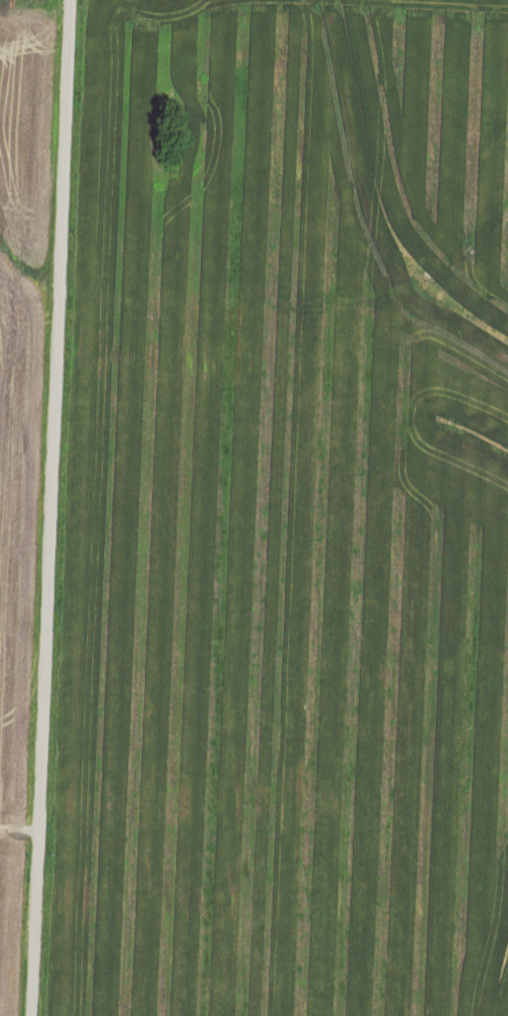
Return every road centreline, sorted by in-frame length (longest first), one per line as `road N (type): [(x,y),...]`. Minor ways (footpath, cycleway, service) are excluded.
road 1 (residential): [(28,1015),(72,0)]

